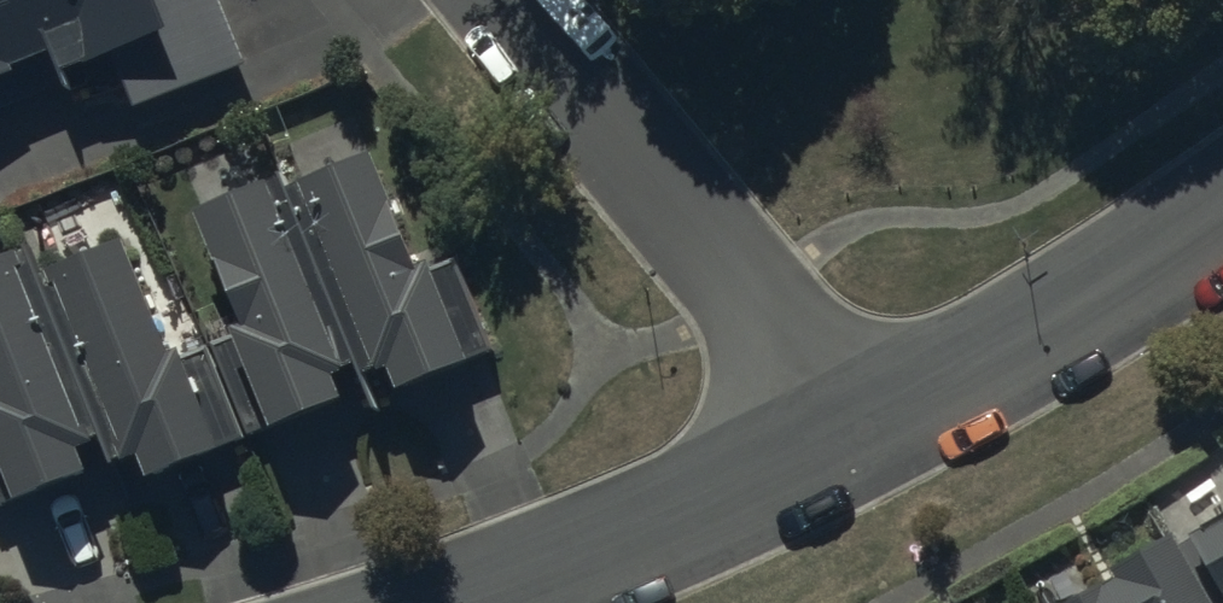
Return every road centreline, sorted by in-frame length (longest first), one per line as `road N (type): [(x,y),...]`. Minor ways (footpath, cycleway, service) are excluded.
road 1 (residential): [(531,0),(743,236),(844,433)]
road 2 (residential): [(844,433),(540,568),(426,602)]
road 3 (residential): [(1222,225),(844,433)]

